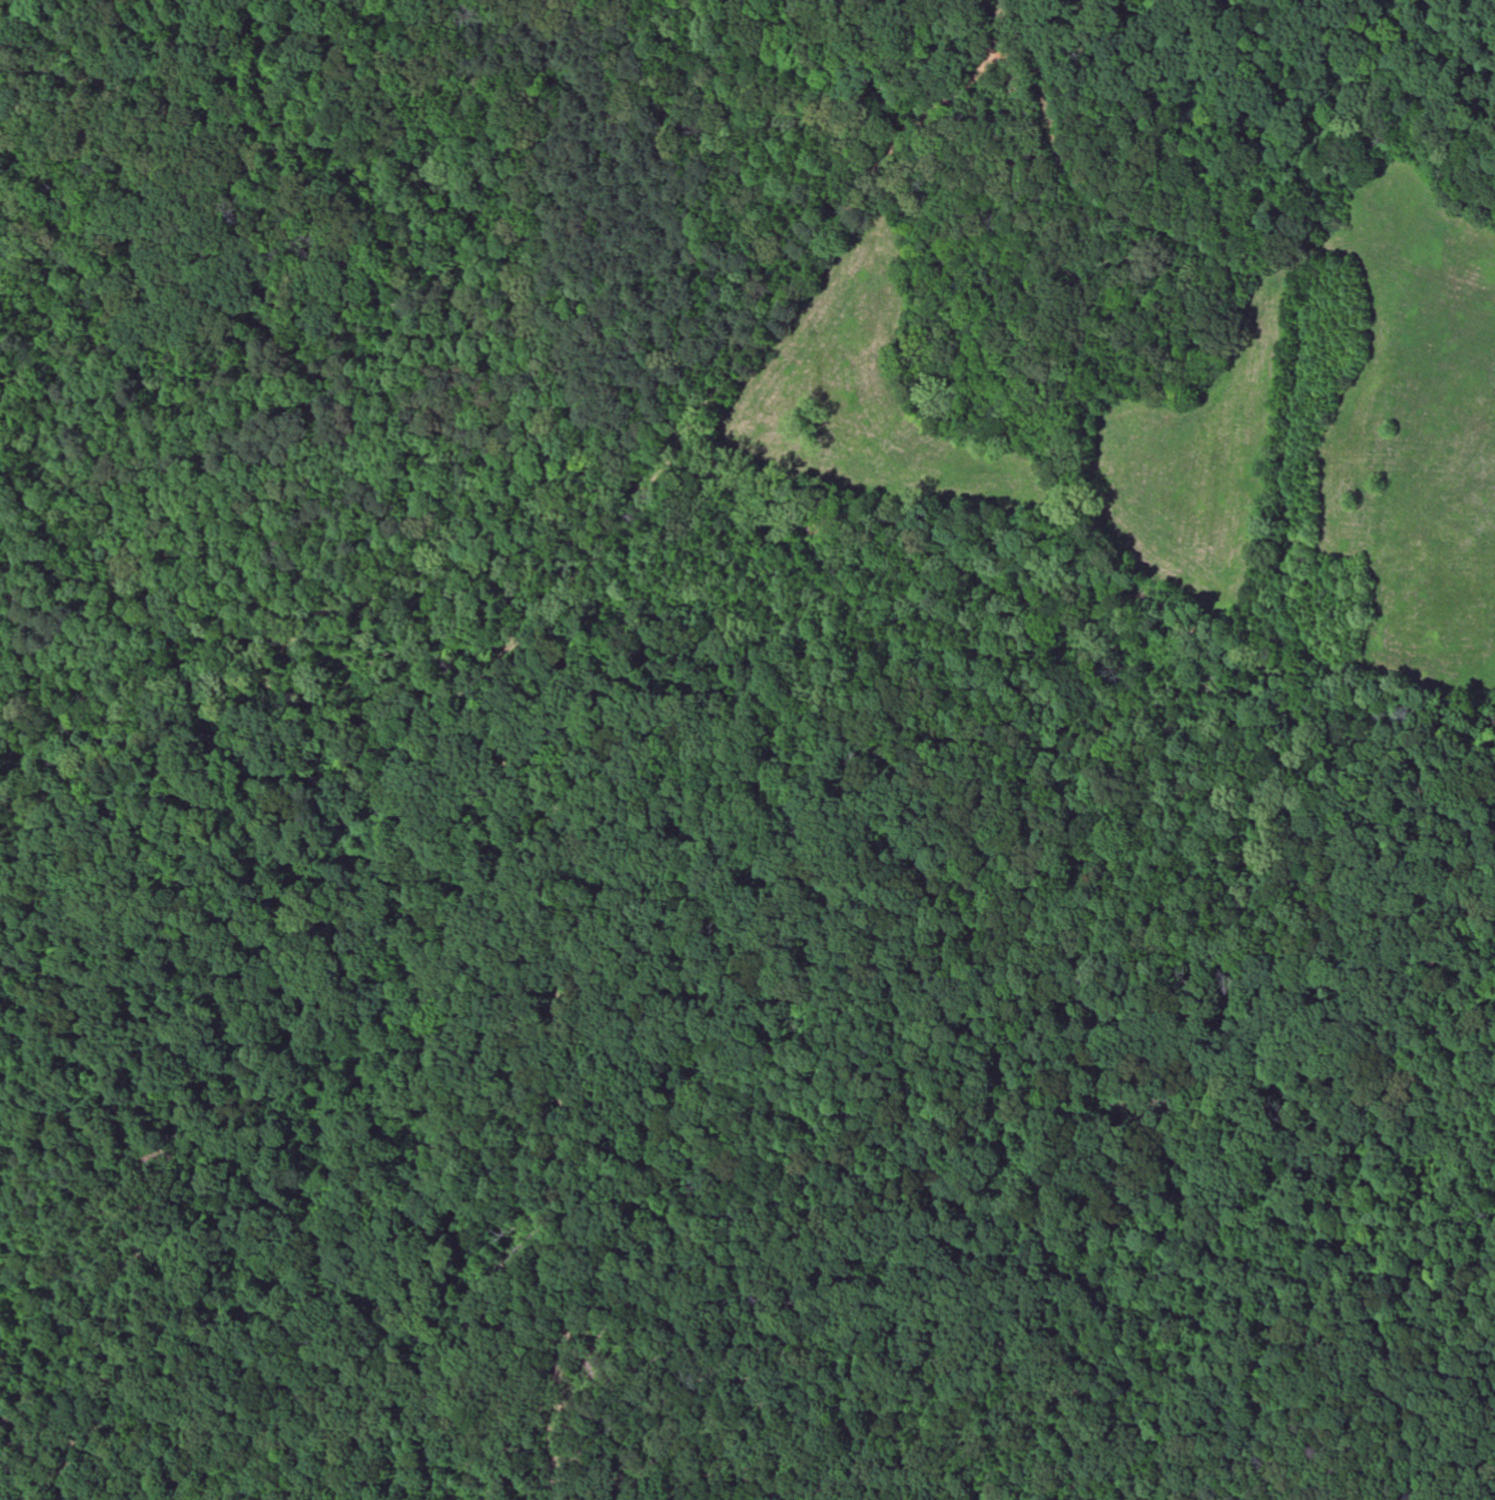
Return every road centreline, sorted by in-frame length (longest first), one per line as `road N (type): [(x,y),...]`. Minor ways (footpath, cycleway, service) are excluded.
road 1 (residential): [(560,1499),(553,1434),(574,1234),(556,1017),(578,885),(576,847),(544,791),(453,705),(624,530),(862,181),(986,58),(1000,0)]

